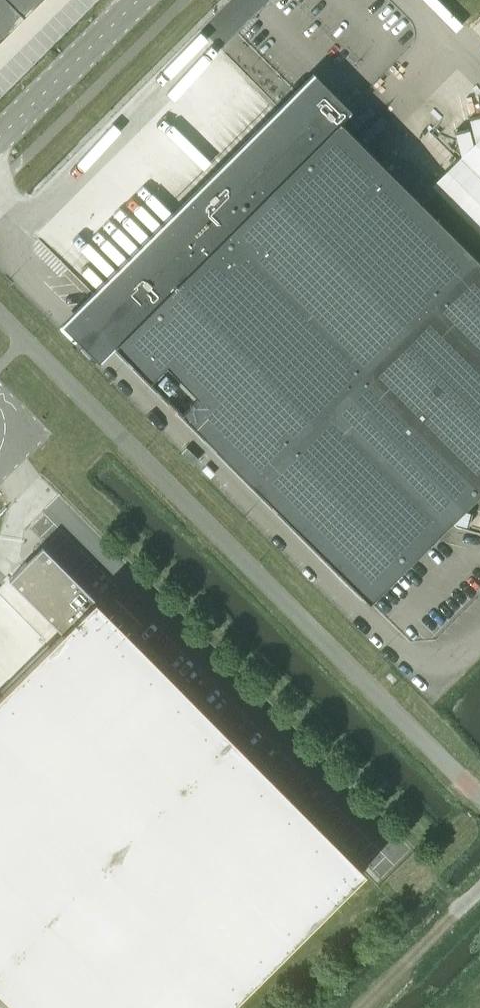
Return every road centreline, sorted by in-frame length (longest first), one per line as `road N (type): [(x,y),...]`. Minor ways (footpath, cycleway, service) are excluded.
road 1 (unclassified): [(0,133),(135,0)]
road 2 (track): [(360,1007),(479,889)]

